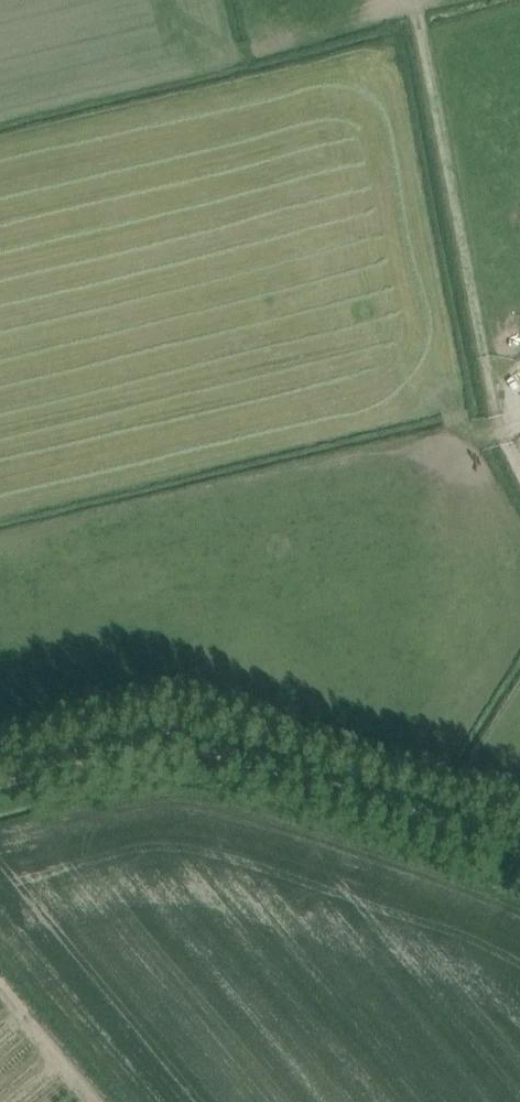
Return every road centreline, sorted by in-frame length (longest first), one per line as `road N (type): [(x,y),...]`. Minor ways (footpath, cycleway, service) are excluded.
road 1 (track): [(0,785),(209,766),(389,815),(519,871)]

